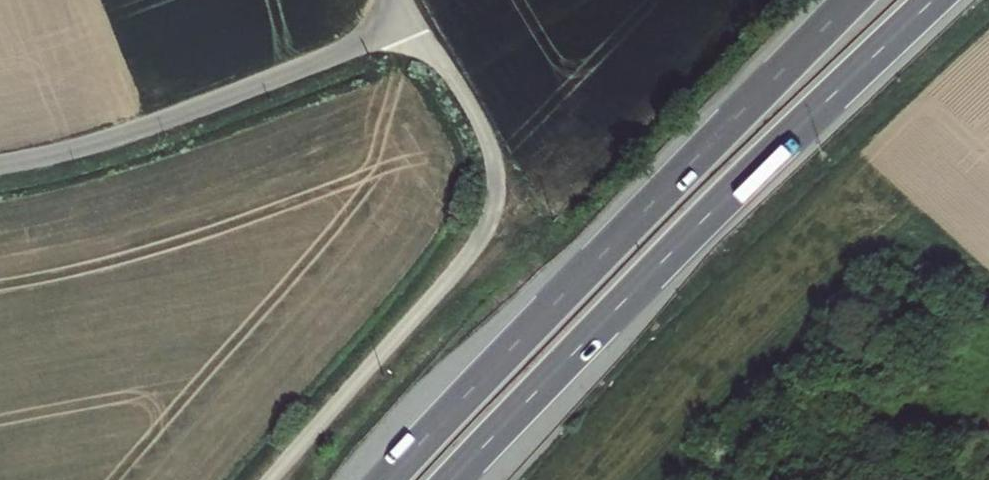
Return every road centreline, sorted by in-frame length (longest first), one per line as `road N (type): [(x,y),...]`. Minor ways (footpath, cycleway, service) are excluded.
road 1 (trunk): [(450,479),(933,0)]
road 2 (trunk): [(853,0),(391,479)]
road 3 (residential): [(413,26),(492,149),(492,217),(271,479)]
road 4 (residential): [(413,26),(144,130),(0,166)]

